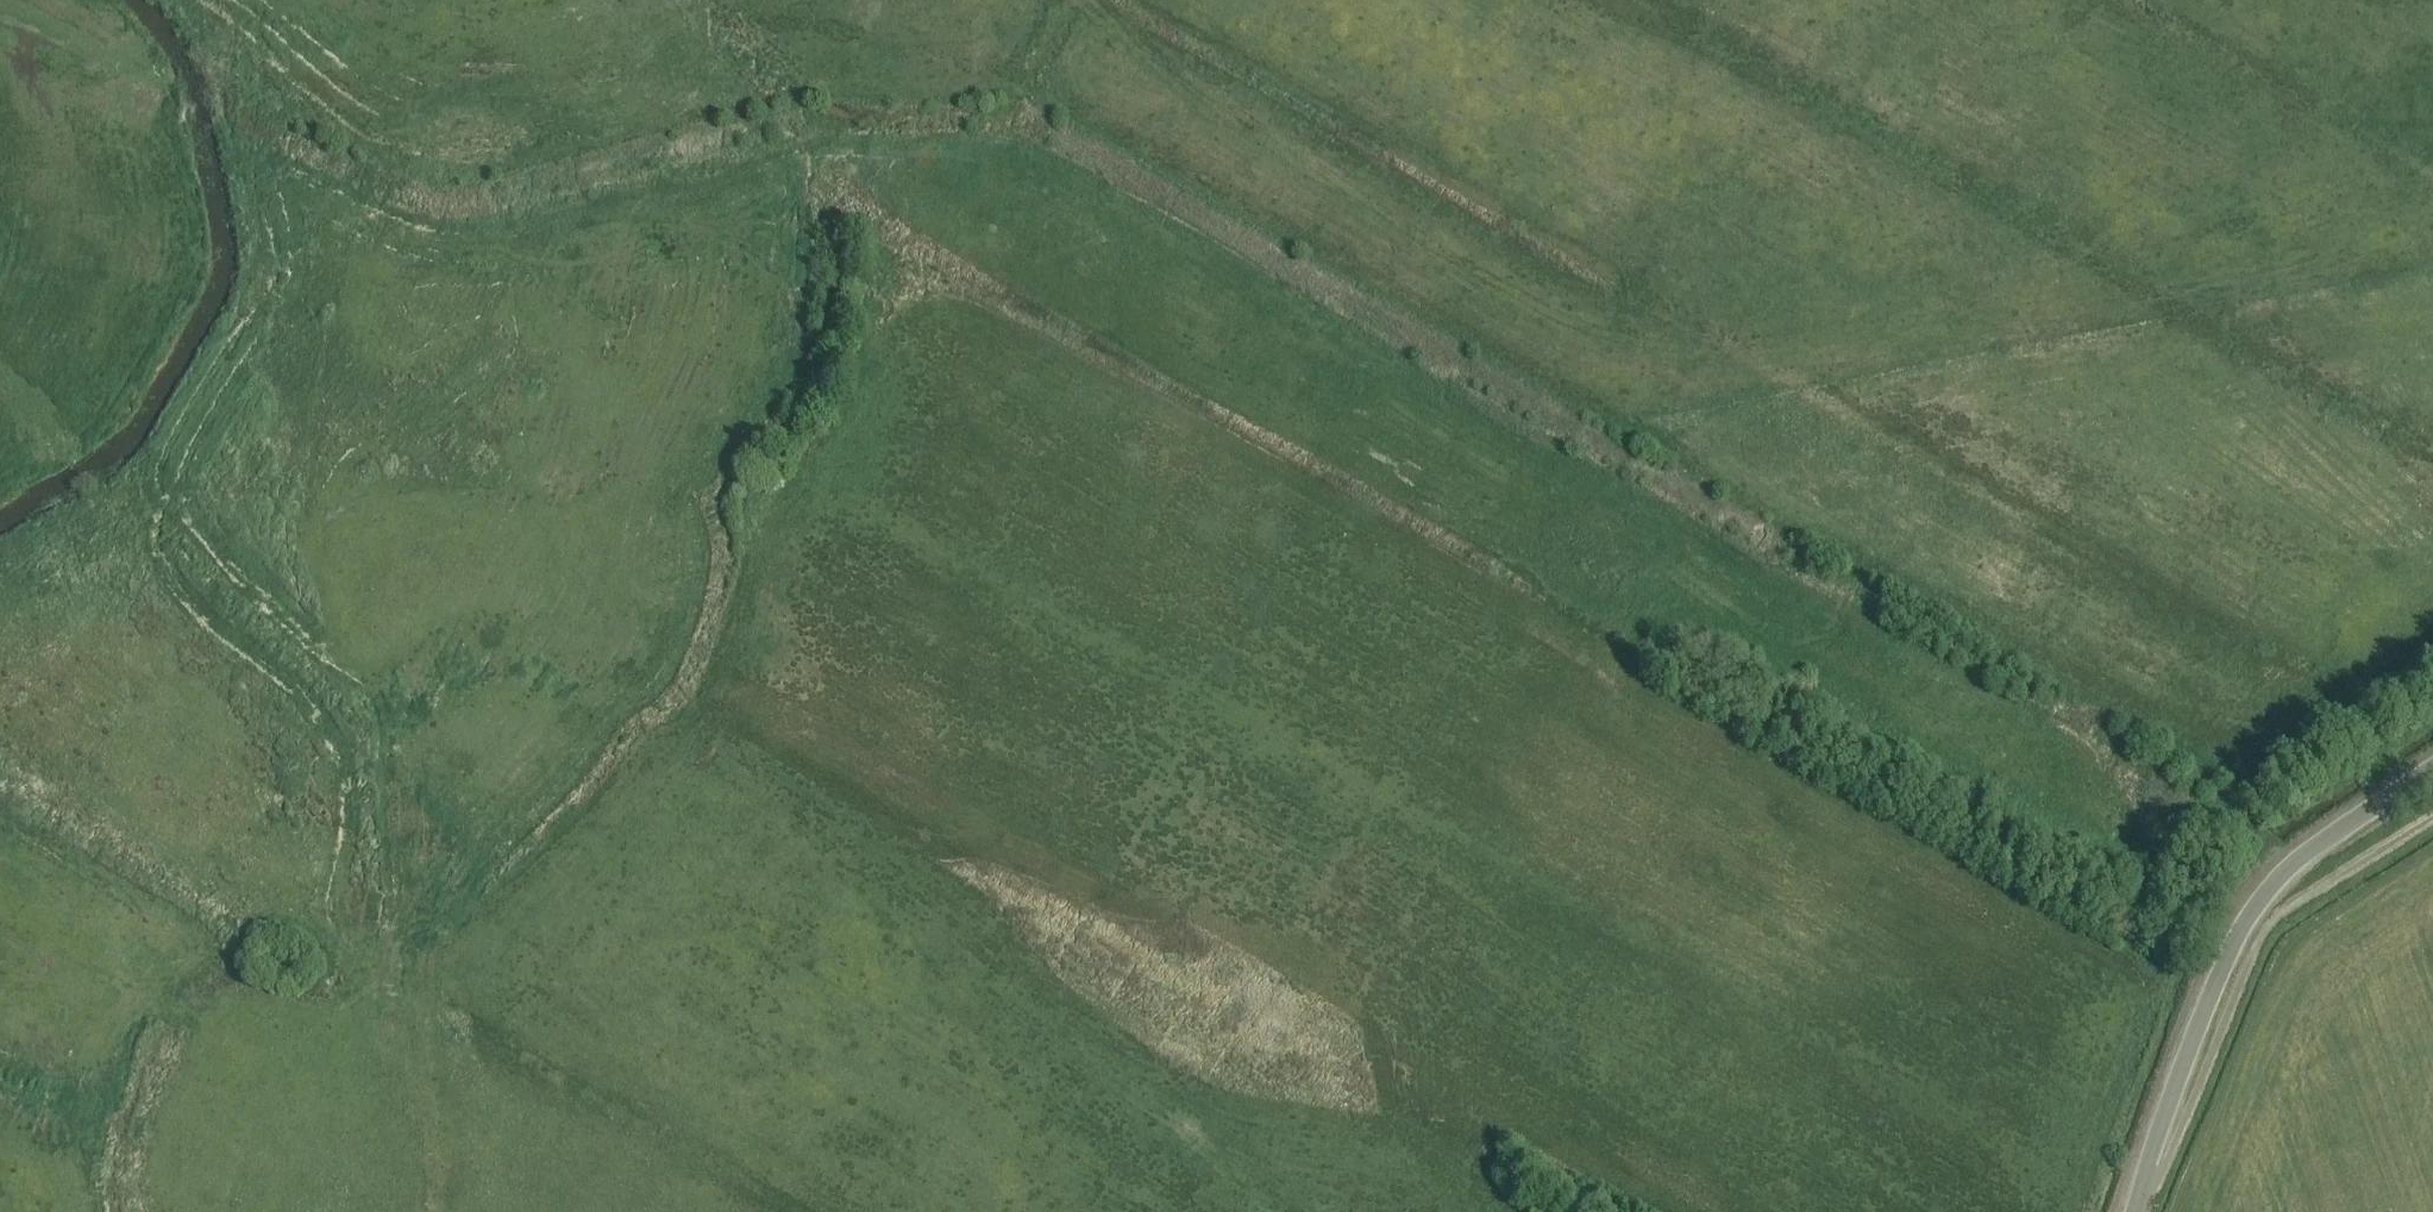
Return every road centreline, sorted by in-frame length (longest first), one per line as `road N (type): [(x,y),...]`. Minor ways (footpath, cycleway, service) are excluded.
road 1 (unclassified): [(2132,1211),(2228,954),(2256,903),(2313,847),(2432,769)]

